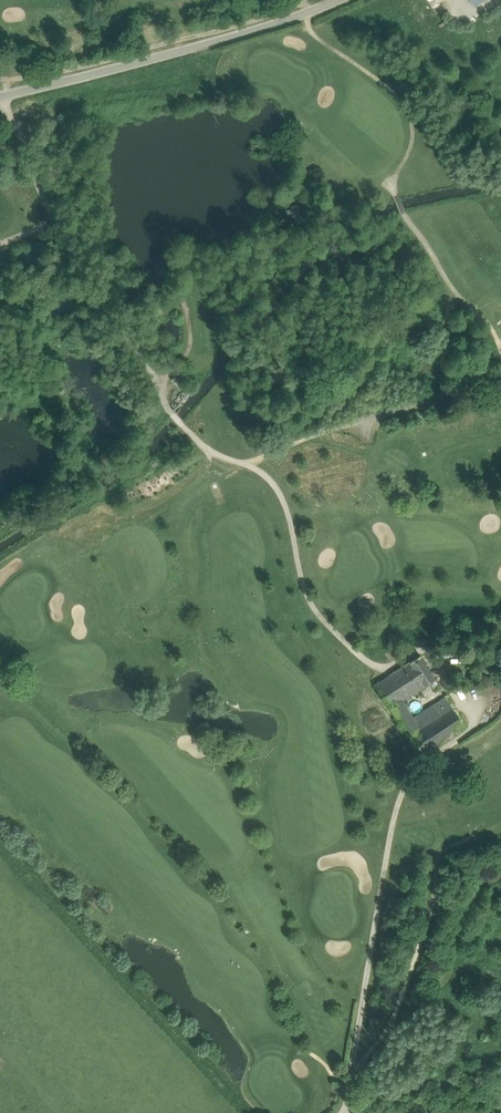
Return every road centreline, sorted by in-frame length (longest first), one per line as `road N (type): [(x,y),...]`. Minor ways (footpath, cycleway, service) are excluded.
road 1 (unclassified): [(336,0),(254,30),(0,97)]
road 2 (track): [(365,419),(500,377)]

